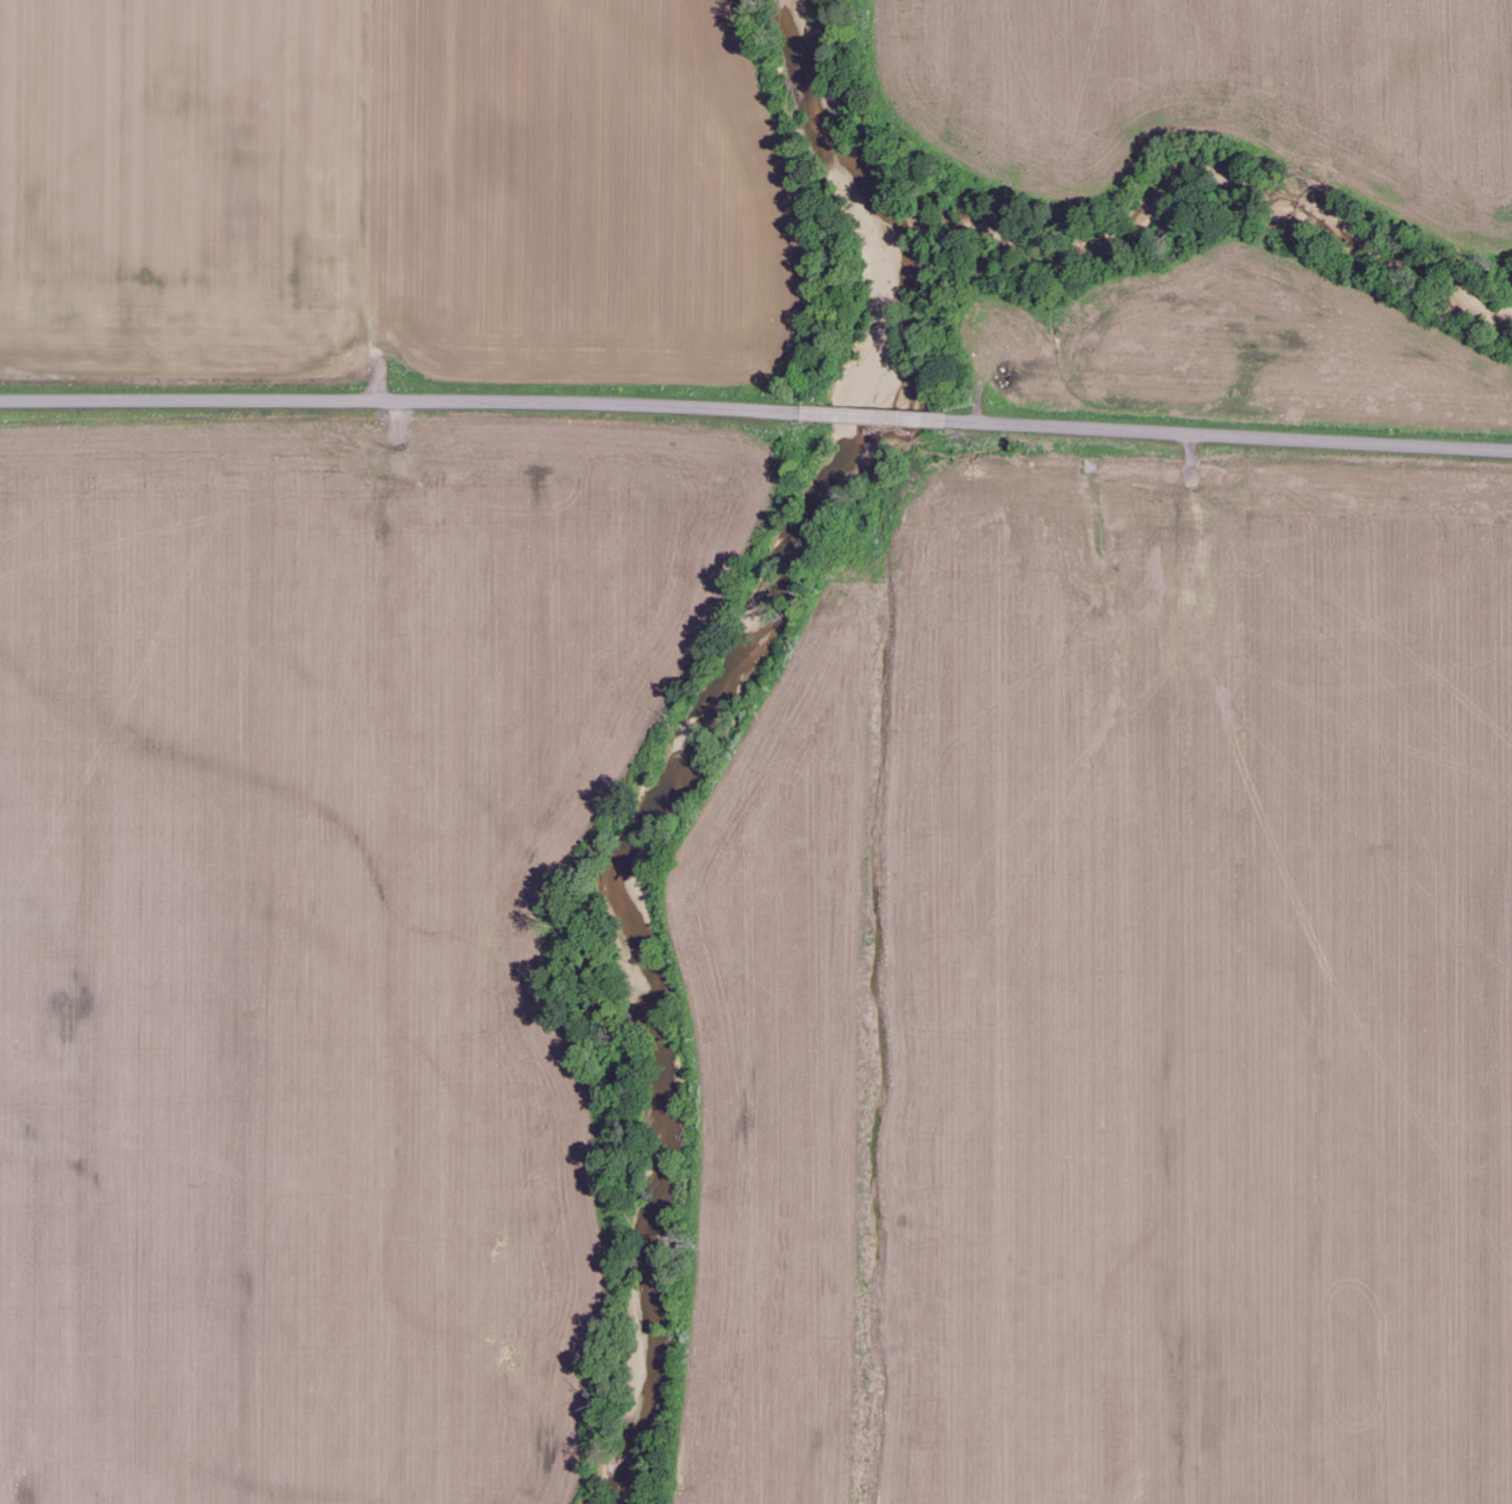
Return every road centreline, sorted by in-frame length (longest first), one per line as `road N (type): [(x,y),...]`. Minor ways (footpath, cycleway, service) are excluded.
road 1 (secondary): [(802,414),(563,403),(0,402)]
road 2 (secondary): [(1511,451),(947,421)]
road 3 (secondary): [(947,421),(802,414)]

